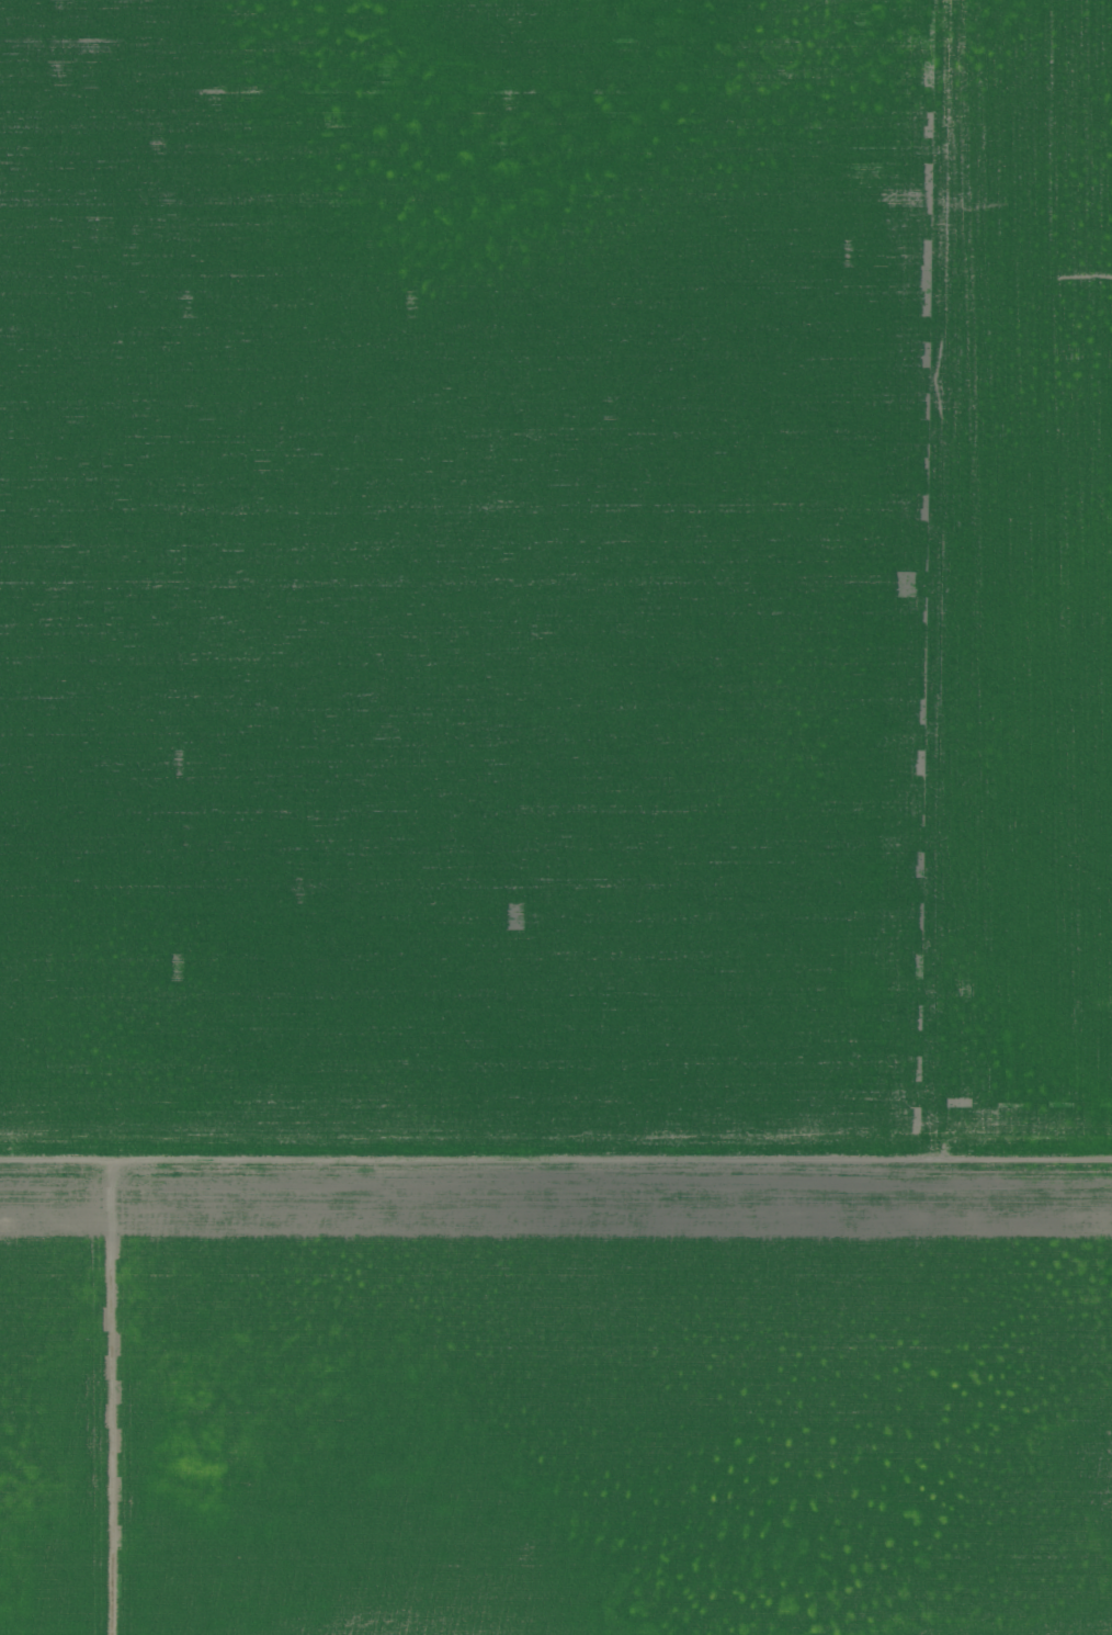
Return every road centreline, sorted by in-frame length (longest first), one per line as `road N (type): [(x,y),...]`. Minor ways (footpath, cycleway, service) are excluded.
road 1 (track): [(0,1159),(1111,1148)]
road 2 (track): [(110,1159),(106,1634)]

